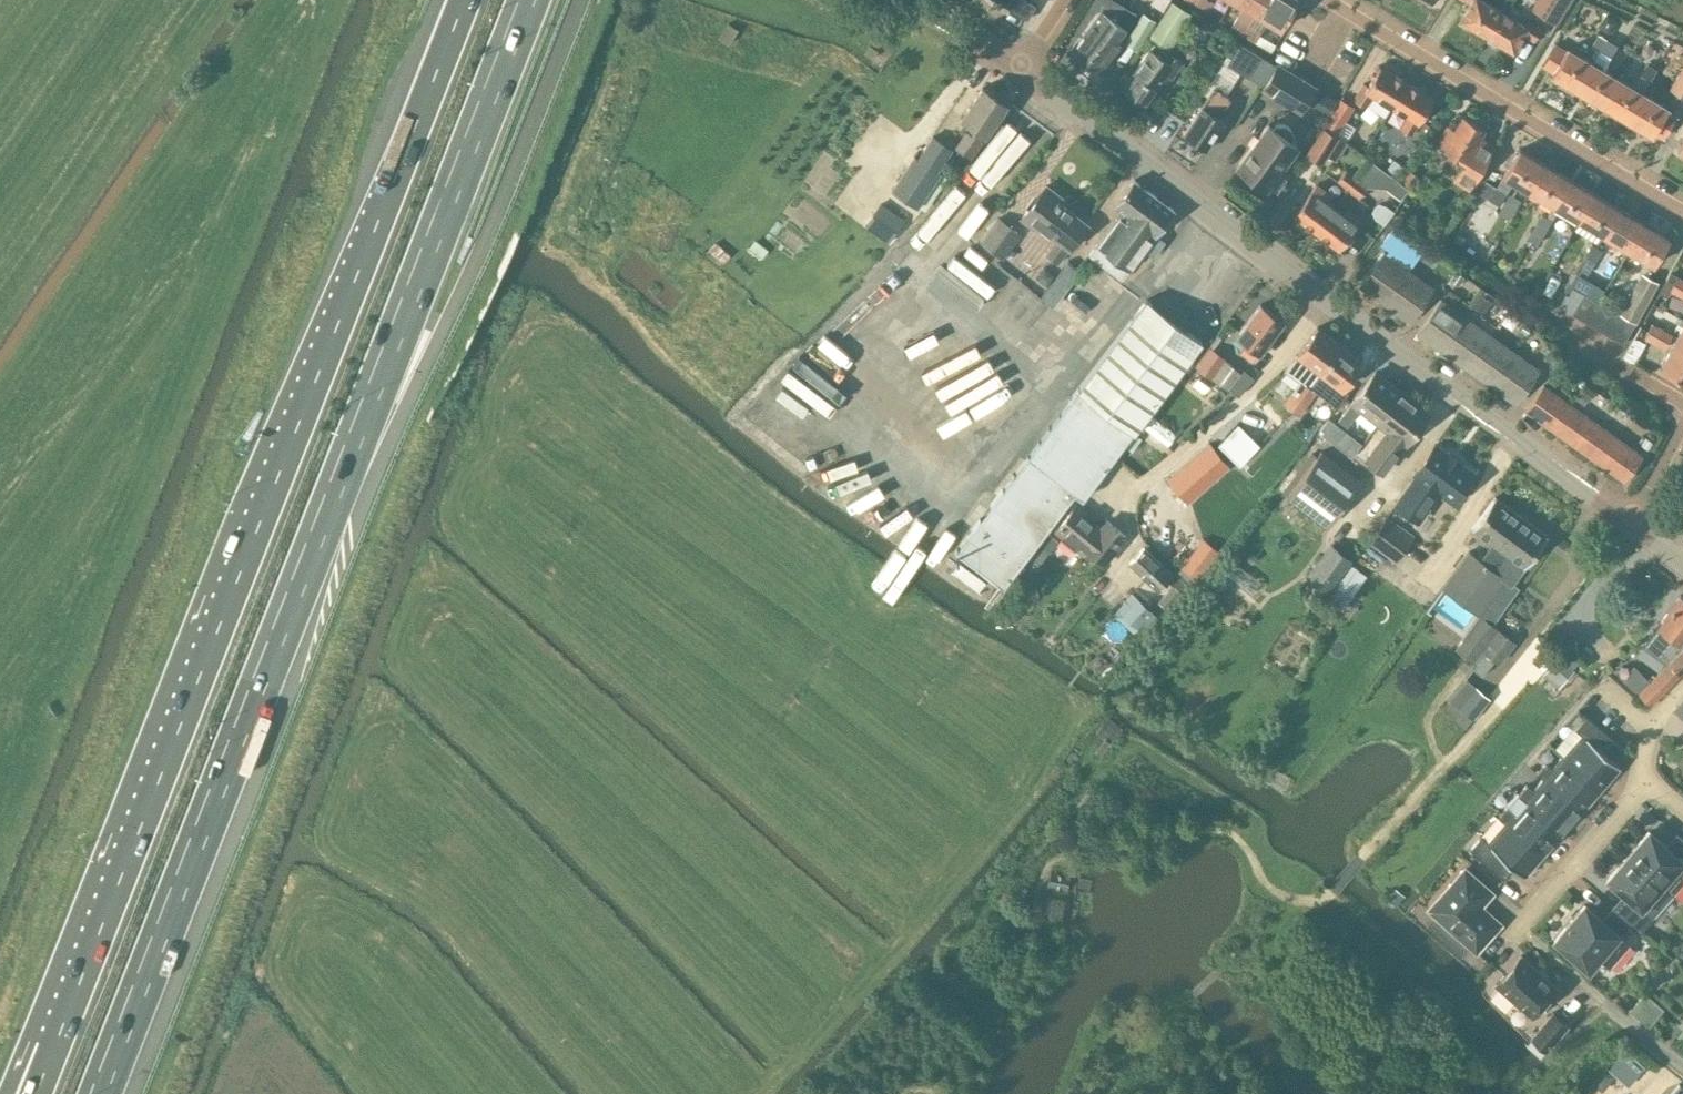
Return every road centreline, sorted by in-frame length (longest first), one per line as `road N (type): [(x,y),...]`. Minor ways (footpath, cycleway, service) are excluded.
road 1 (motorway): [(97,1093),(527,0)]
road 2 (motorway): [(467,0),(55,1047)]
road 3 (motorway): [(411,0),(0,1021)]
road 4 (tertiary): [(1628,526),(1020,69)]
road 5 (residential): [(1682,206),(1328,0)]
road 6 (residential): [(1640,774),(1636,804),(1504,947)]
road 7 (tertiary): [(1020,69),(910,0)]

